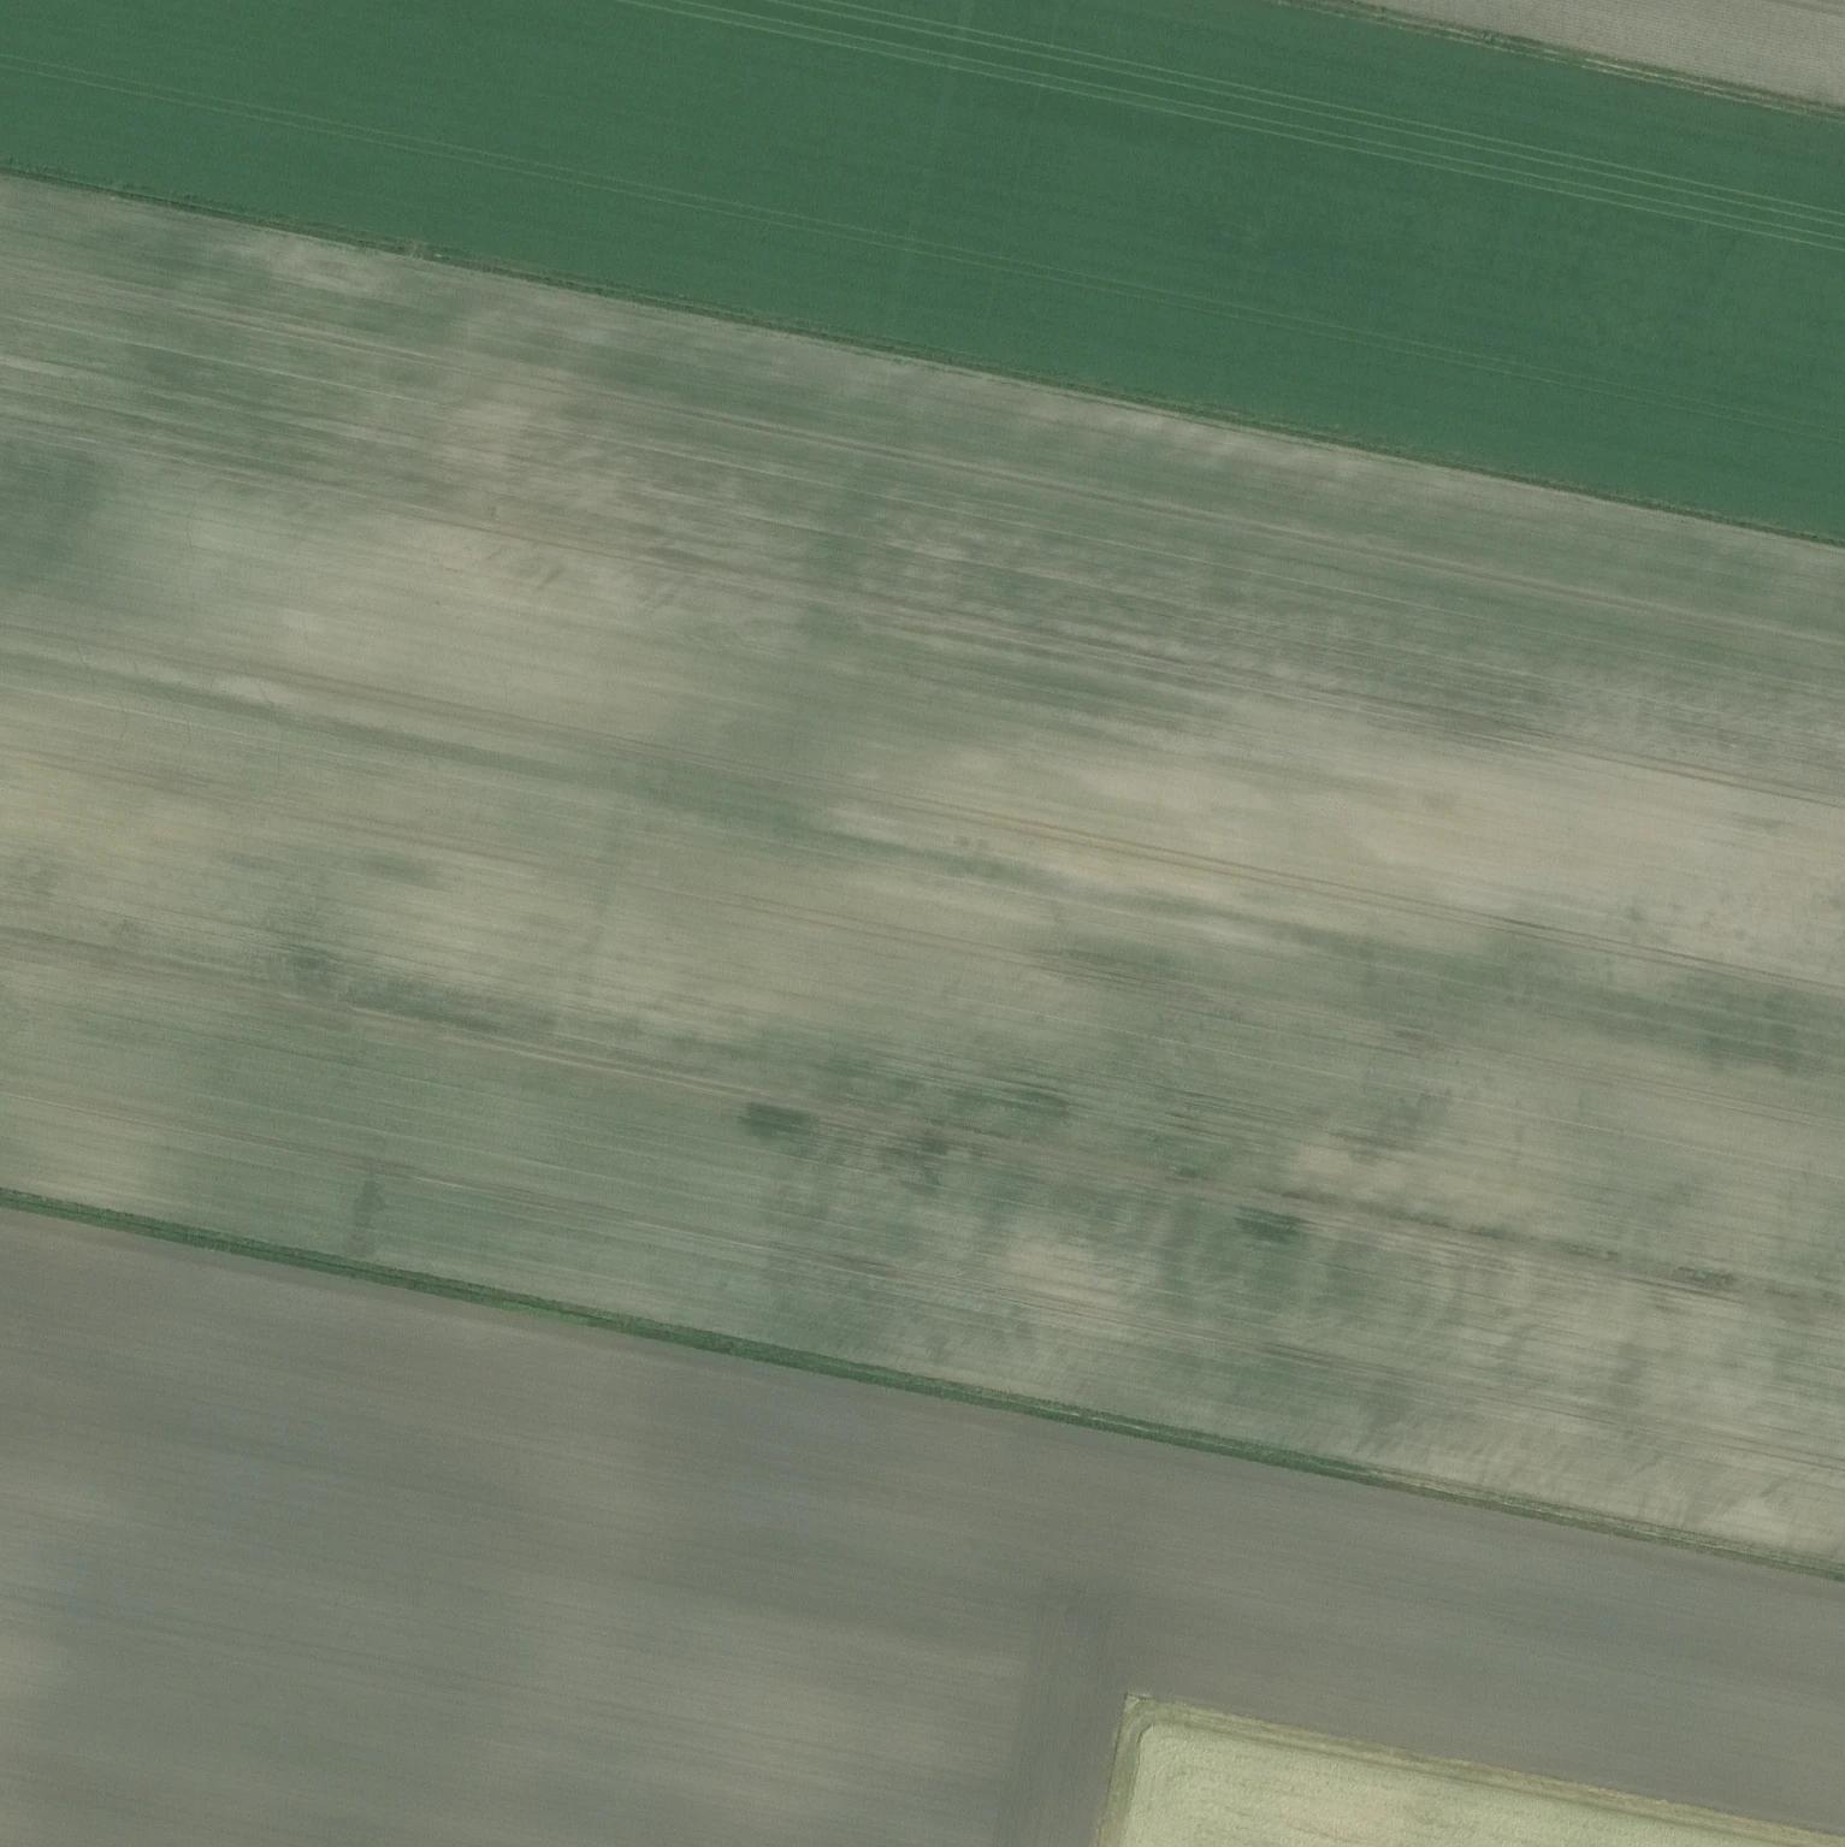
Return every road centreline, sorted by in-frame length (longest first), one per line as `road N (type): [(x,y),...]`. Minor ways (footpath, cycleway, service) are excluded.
road 1 (track): [(1232,0),(1844,132)]

